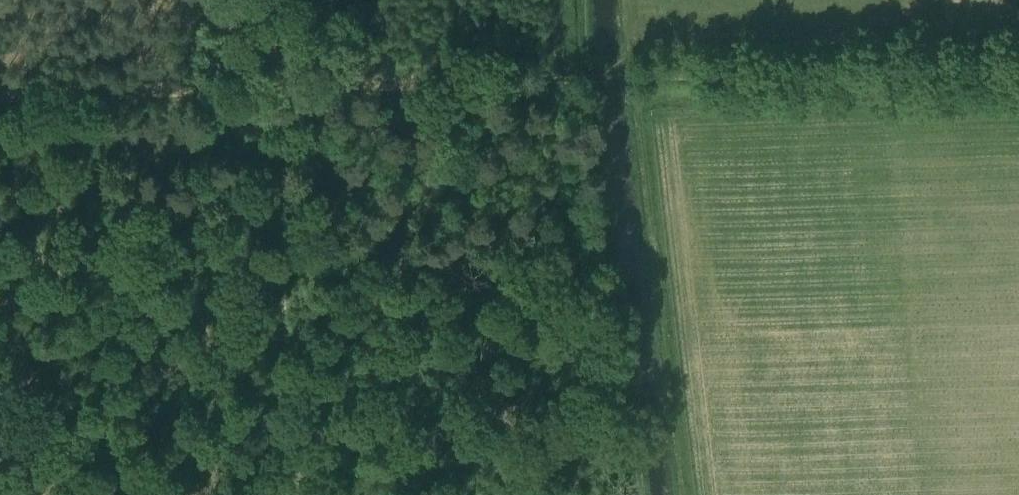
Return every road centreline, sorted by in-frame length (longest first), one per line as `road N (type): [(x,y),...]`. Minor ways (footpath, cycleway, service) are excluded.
road 1 (track): [(0,96),(587,78)]
road 2 (track): [(587,78),(1018,66)]

